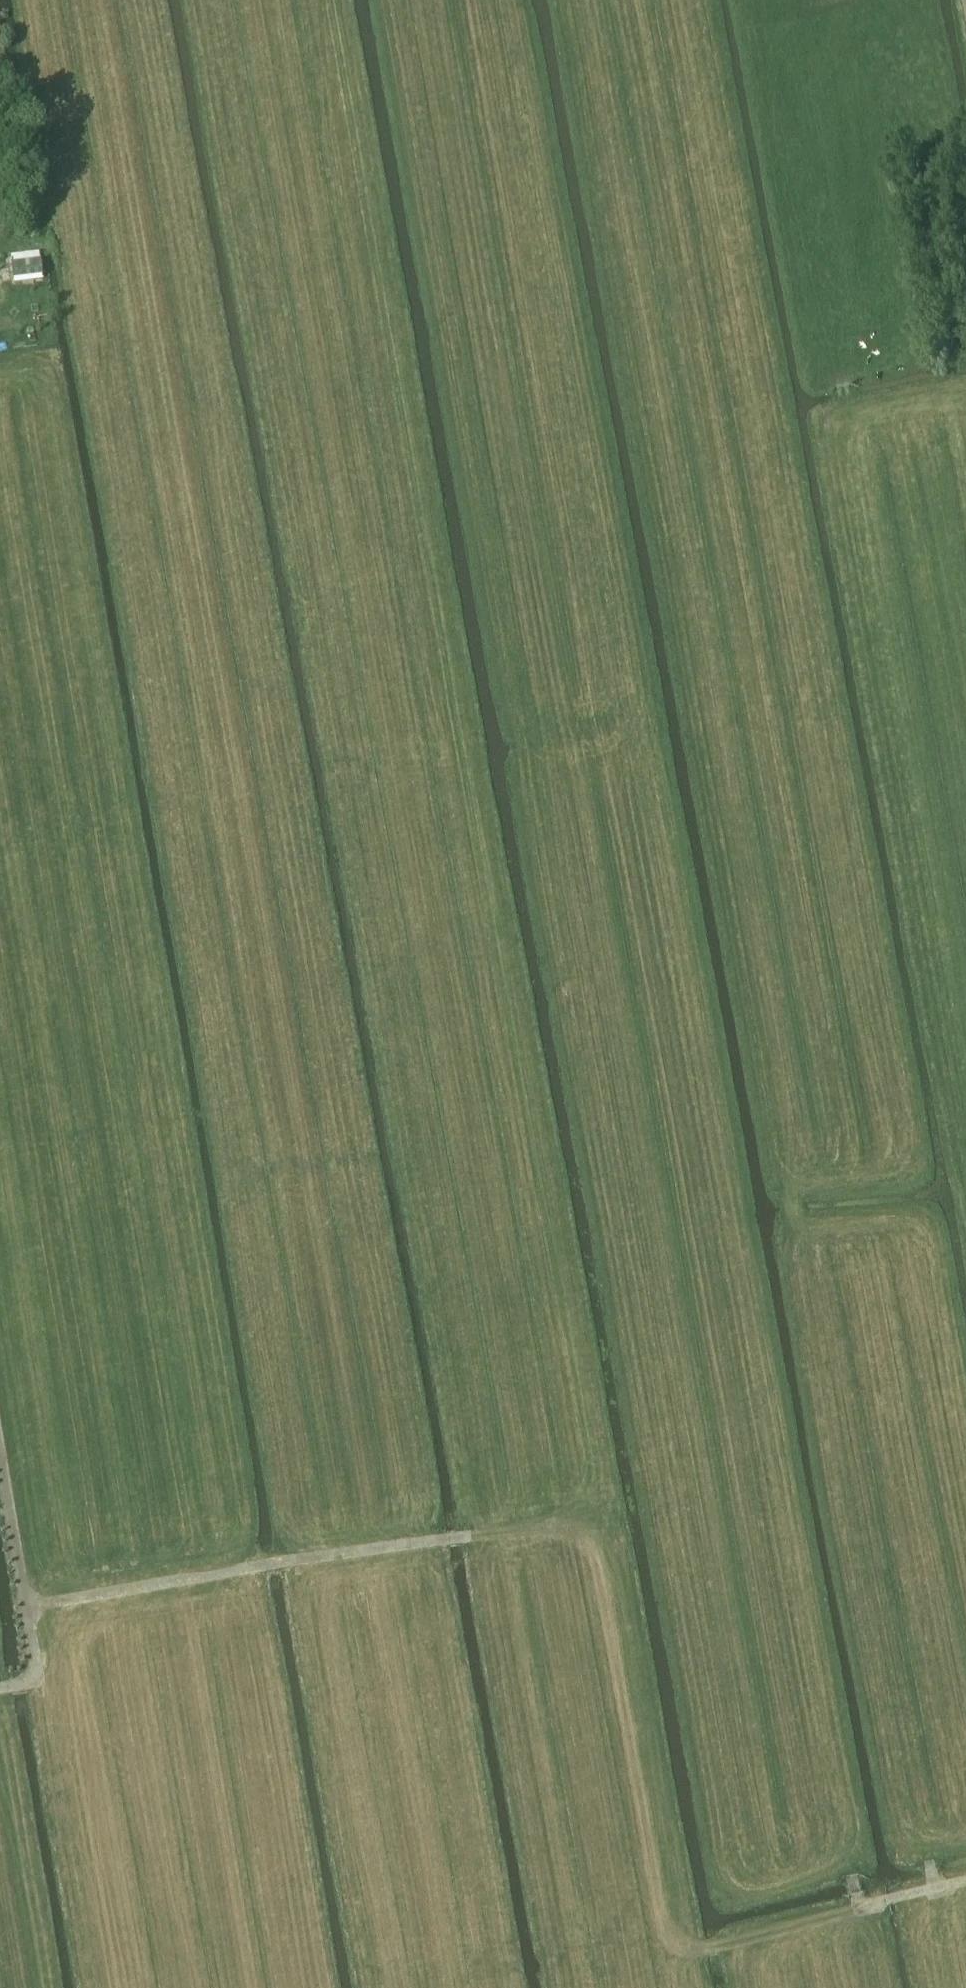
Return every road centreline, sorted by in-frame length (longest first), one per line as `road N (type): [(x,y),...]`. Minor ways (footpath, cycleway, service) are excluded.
road 1 (track): [(26,1607),(464,1538)]
road 2 (track): [(0,1687),(36,1681),(0,1456)]

